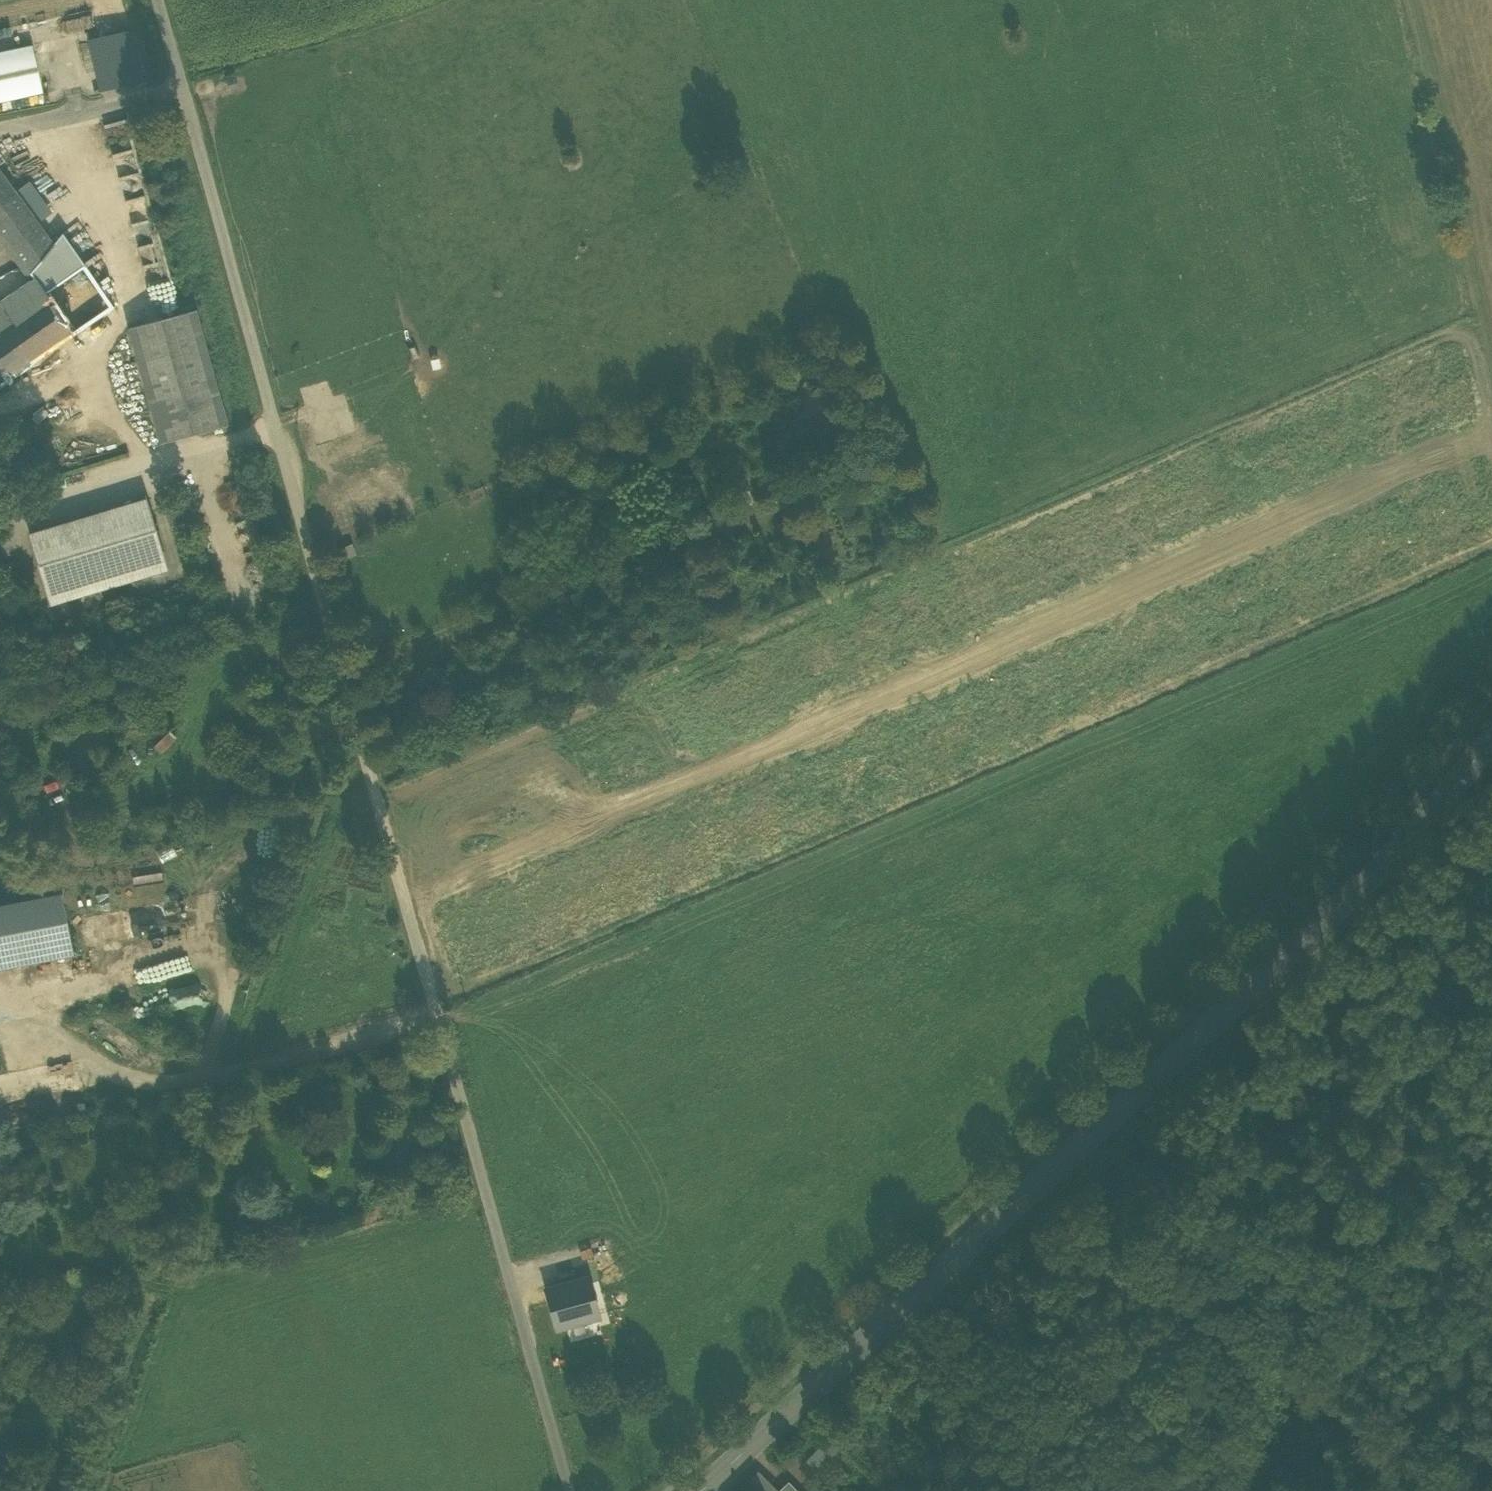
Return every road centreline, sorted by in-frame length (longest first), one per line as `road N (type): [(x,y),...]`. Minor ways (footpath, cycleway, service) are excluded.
road 1 (unclassified): [(158,0),(570,1490)]
road 2 (secondary): [(1491,740),(1351,896),(701,1490)]
road 3 (track): [(1411,0),(1491,367)]

